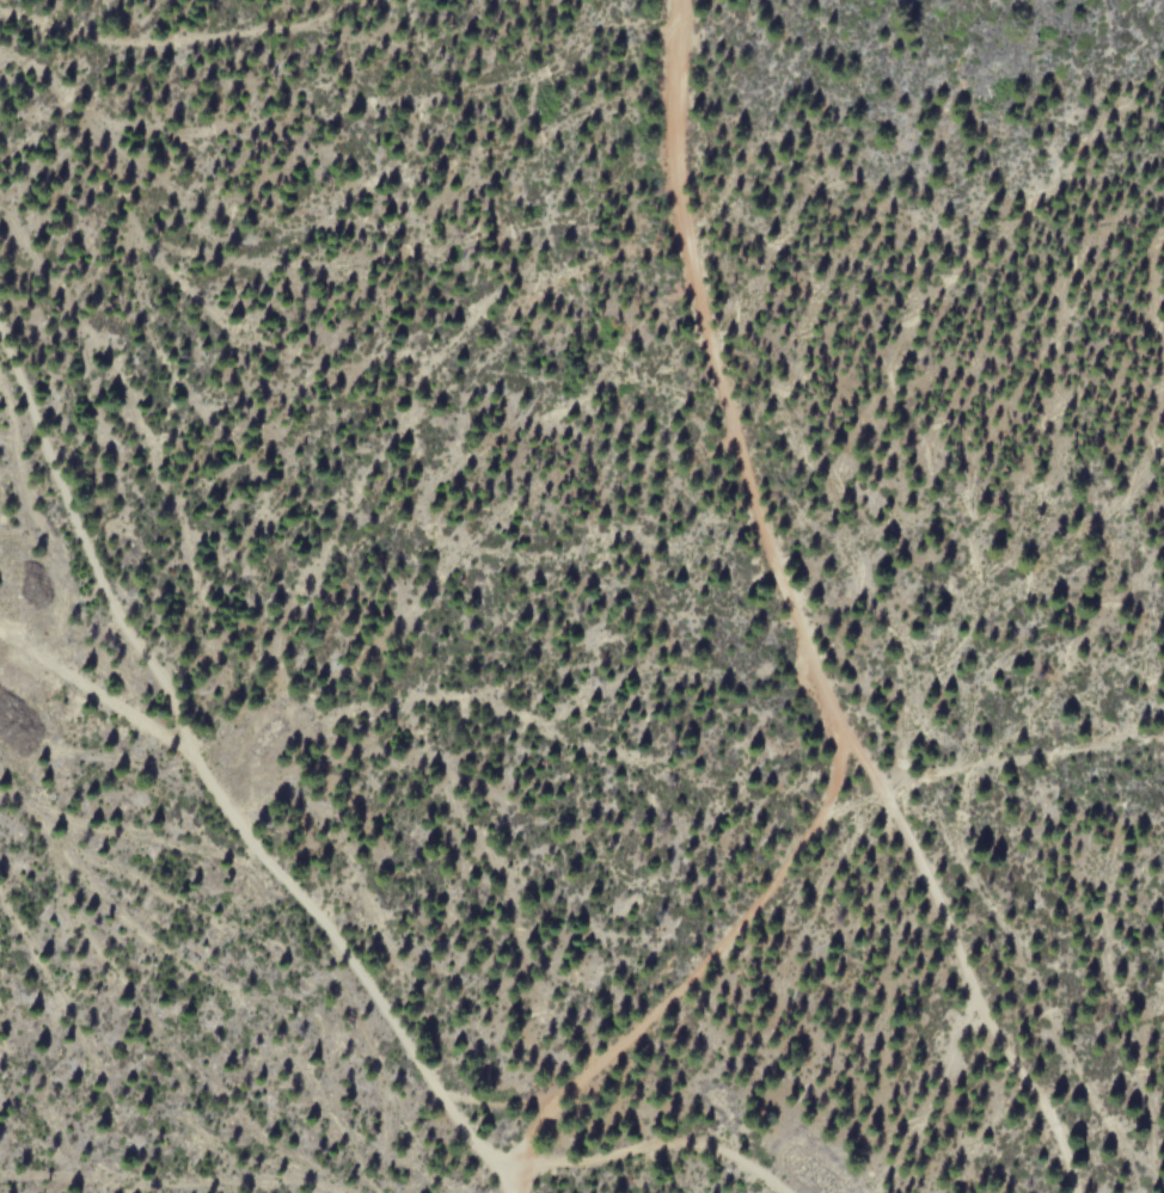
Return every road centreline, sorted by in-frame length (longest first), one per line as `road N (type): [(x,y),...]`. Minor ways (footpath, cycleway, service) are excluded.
road 1 (track): [(1072,1192),(1050,1124),(974,997),(779,586),(697,293),(675,177),(672,0)]
road 2 (track): [(497,1192),(385,1020),(219,800),(124,638),(0,338)]
road 3 (track): [(844,730),(832,791),(794,853),(713,955),(552,1100),(509,1192)]
road 4 (track): [(519,1164),(669,1142),(746,1161),(789,1192)]

